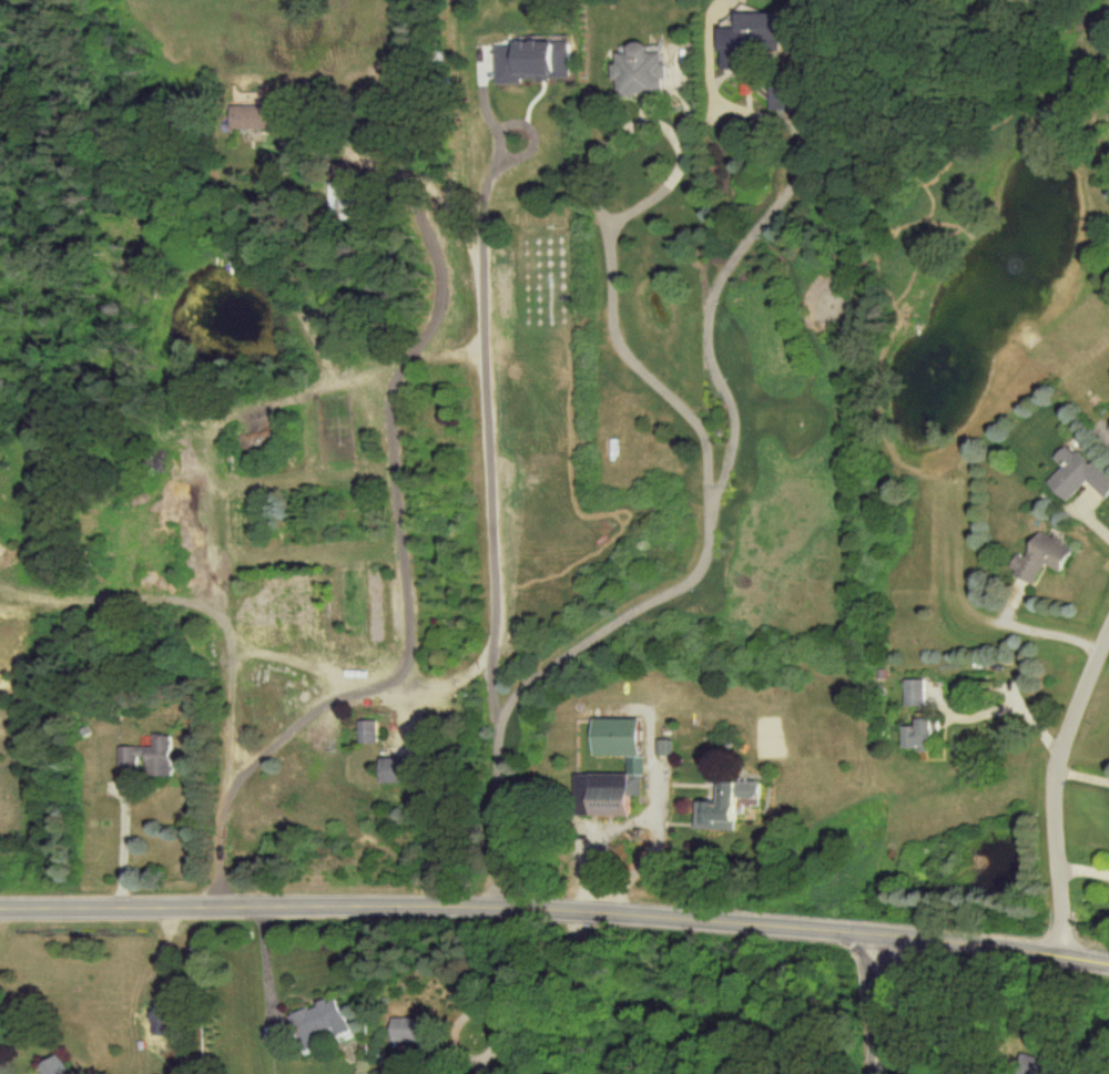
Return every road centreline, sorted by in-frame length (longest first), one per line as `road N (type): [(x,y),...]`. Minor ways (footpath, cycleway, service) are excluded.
road 1 (tertiary): [(0,911),(520,910),(876,937),(1108,968)]
road 2 (residential): [(495,732),(531,679),(693,579),(705,559),(734,431),(706,355),(706,311),(720,277),(800,175),(787,17)]
road 3 (residential): [(500,910),(477,254),(445,191)]
road 4 (residential): [(491,653),(456,677),(233,643),(217,911)]
road 5 (residential): [(713,512),(699,426),(632,356),(617,320),(614,221),(688,168),(686,143),(645,120),(642,93)]
road 6 (residential): [(233,643),(211,510),(223,419),(480,341)]
road 7 (residential): [(1065,960),(1056,765),(1108,635)]
road 8 (residential): [(407,673),(409,570),(381,367)]
road 9 (residential): [(222,794),(345,665)]
road 10 (residential): [(878,1073),(876,937)]

